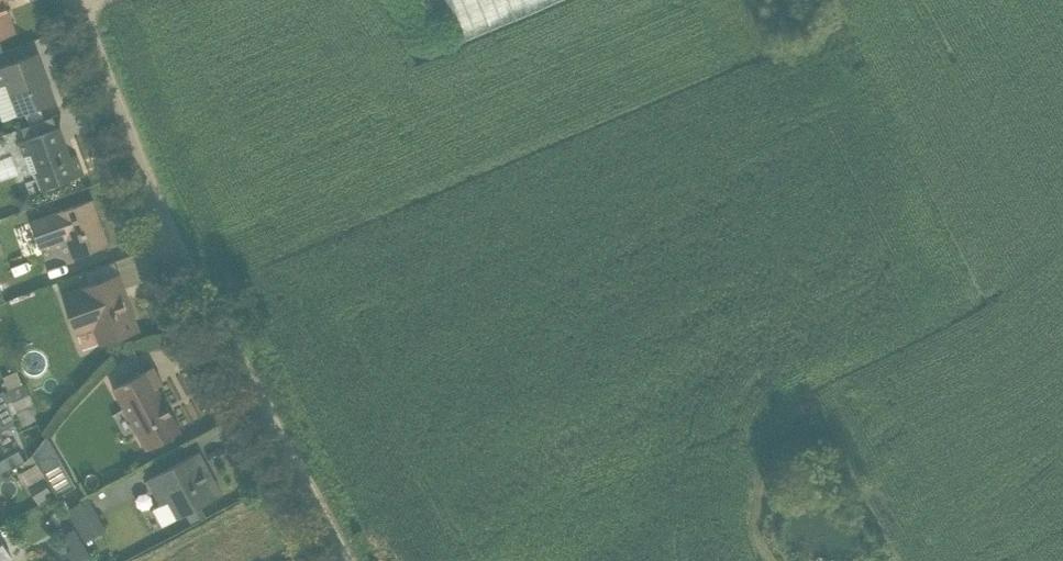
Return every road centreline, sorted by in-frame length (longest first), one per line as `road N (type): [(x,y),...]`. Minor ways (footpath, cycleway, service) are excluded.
road 1 (residential): [(83,0),(170,220),(345,560)]

